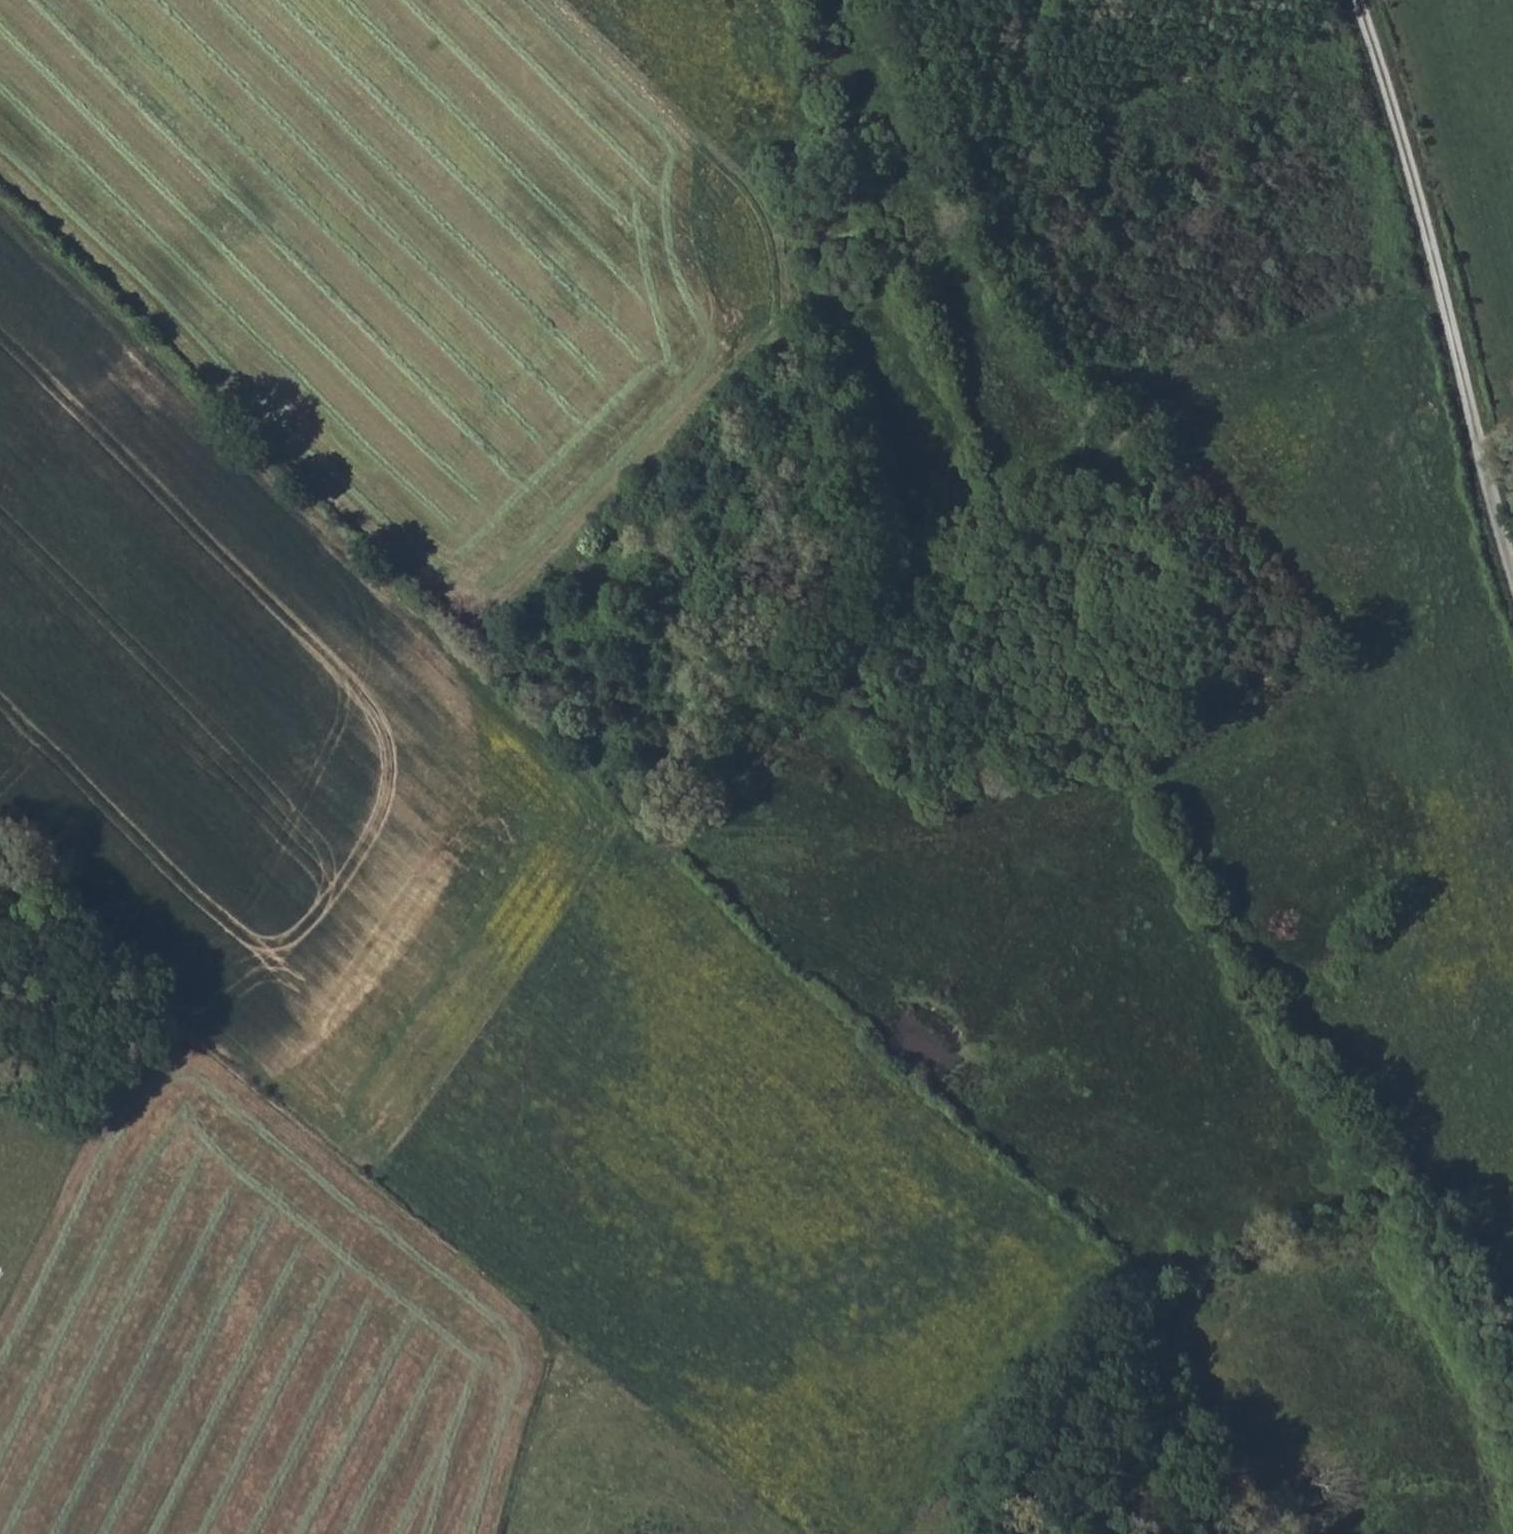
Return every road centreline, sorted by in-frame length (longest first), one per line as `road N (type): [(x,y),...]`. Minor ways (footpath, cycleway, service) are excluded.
road 1 (track): [(1512,570),(1358,0)]

